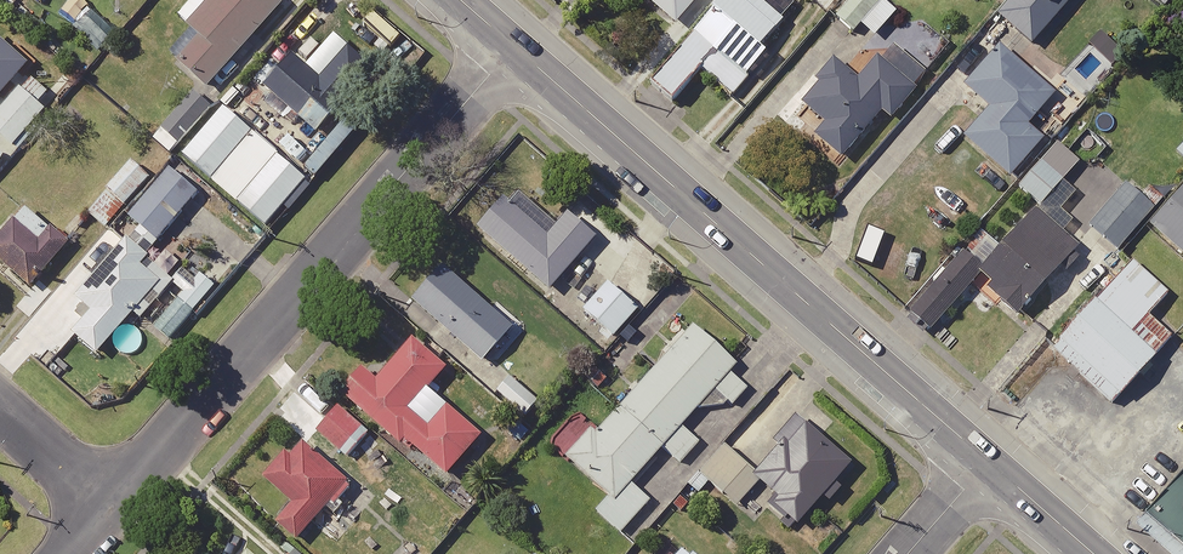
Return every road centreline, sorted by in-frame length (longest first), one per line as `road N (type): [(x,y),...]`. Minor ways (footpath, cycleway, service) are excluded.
road 1 (secondary): [(514,44),(988,463)]
road 2 (residential): [(112,508),(514,44)]
road 3 (residential): [(0,410),(112,508)]
road 4 (secondary): [(988,463),(1093,553)]
road 5 (residential): [(988,463),(910,553)]

